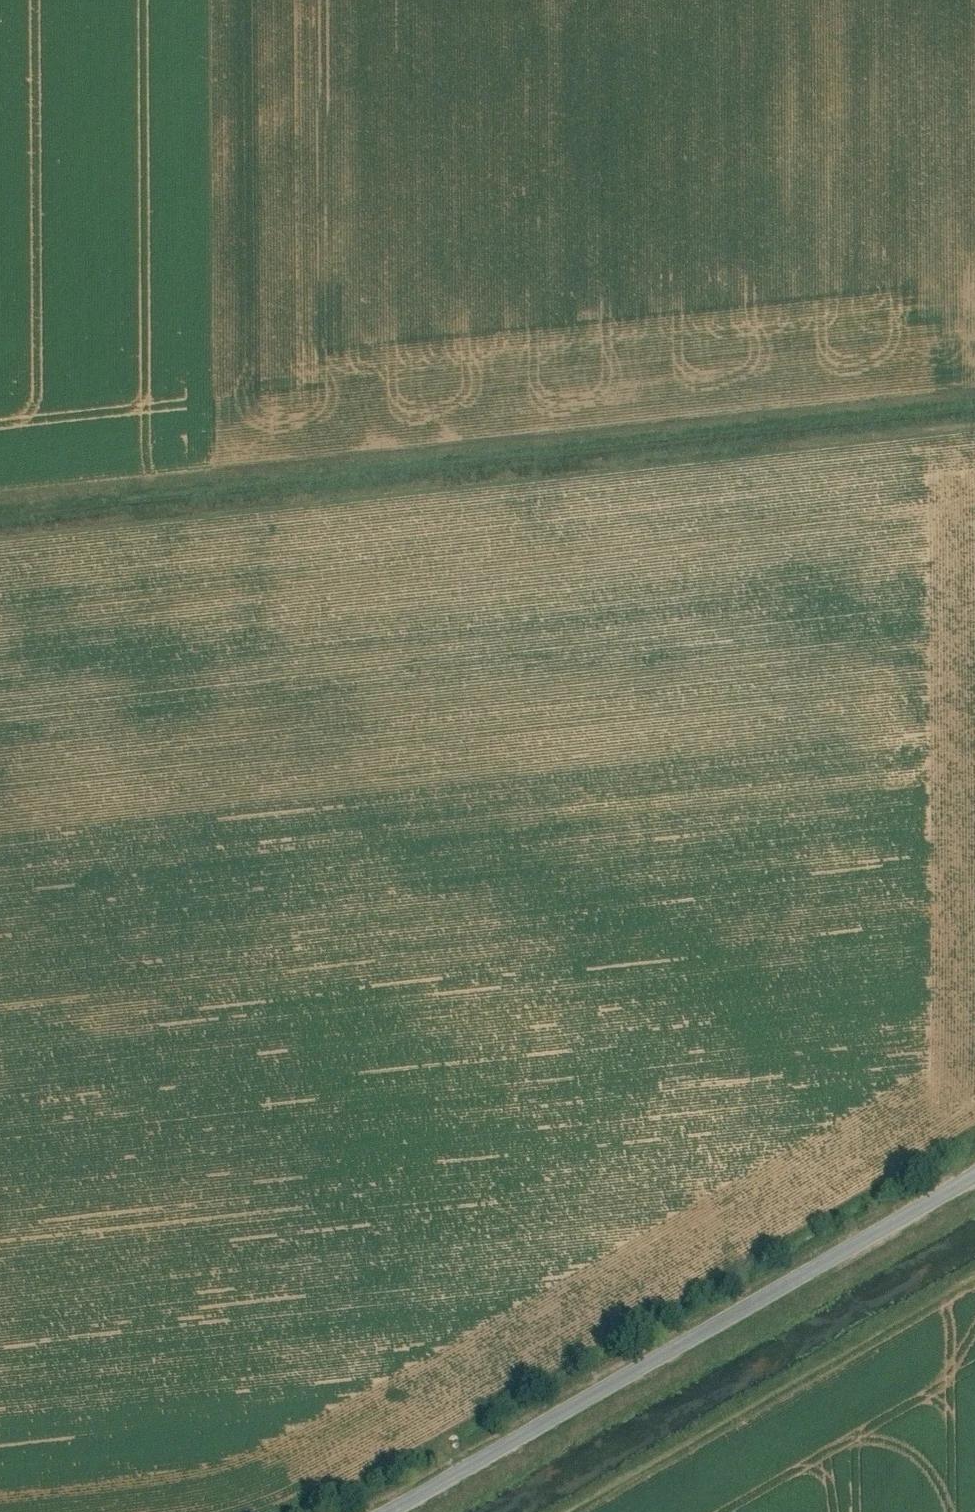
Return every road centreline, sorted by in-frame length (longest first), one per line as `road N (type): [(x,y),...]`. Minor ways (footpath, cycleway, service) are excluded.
road 1 (unclassified): [(396,1511),(974,1174)]

